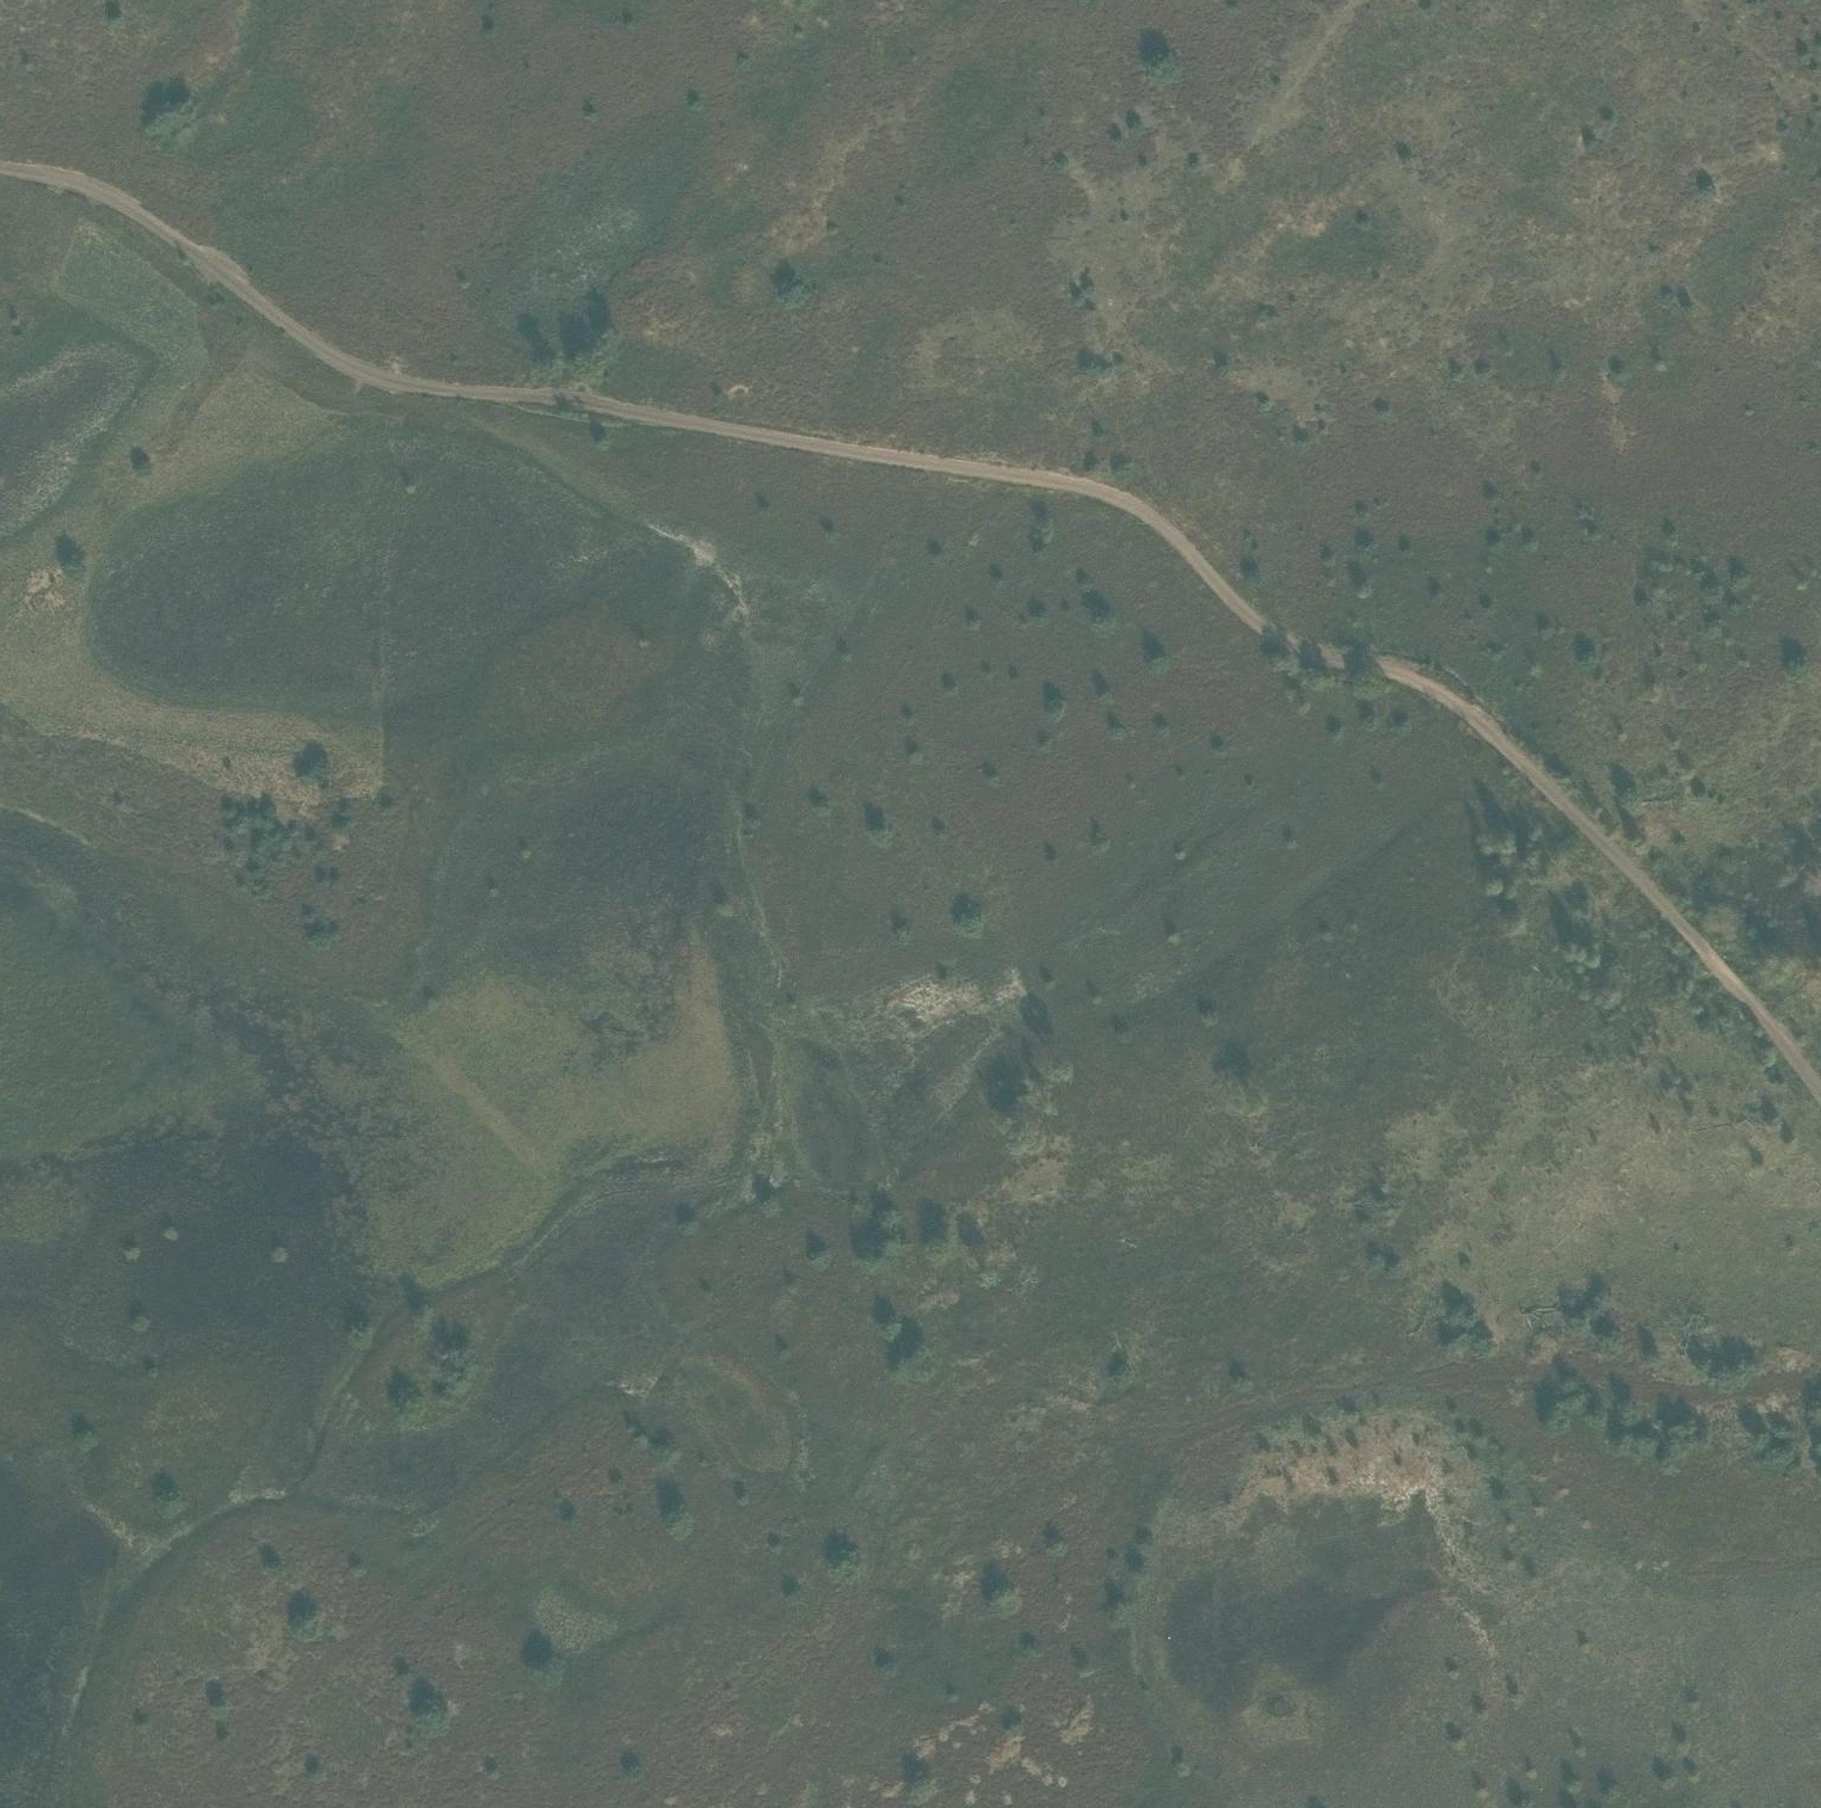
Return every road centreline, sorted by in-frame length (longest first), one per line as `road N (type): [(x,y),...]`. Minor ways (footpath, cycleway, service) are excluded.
road 1 (track): [(1820,1091),(1640,880),(1502,743),(1092,514),(667,413),(308,351),(99,204),(0,178)]

